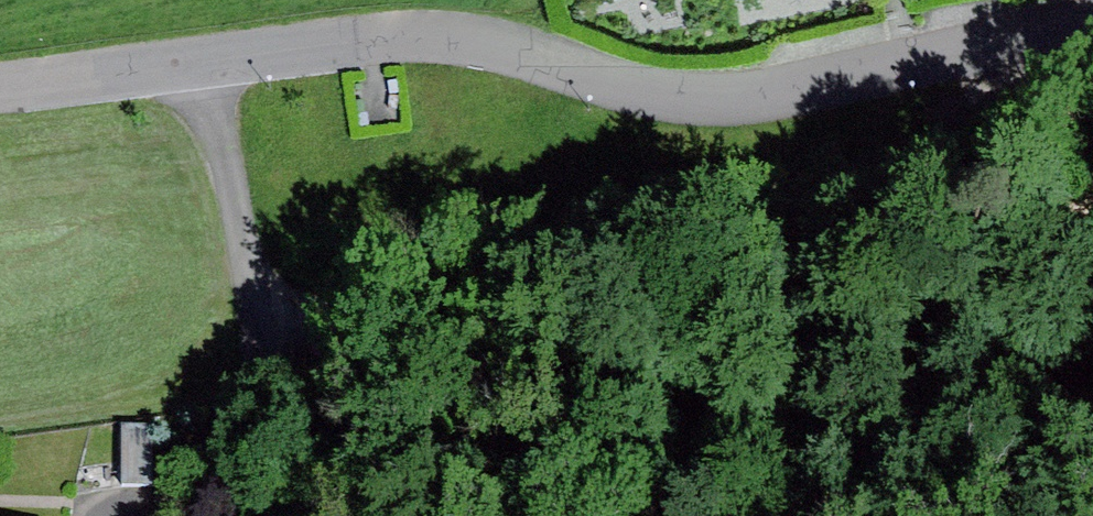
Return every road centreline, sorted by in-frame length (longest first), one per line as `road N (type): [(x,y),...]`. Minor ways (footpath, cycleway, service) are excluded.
road 1 (residential): [(0,92),(450,40),(698,104),(1092,23)]
road 2 (track): [(255,307),(315,325),(522,307),(1036,203),(1092,203)]

